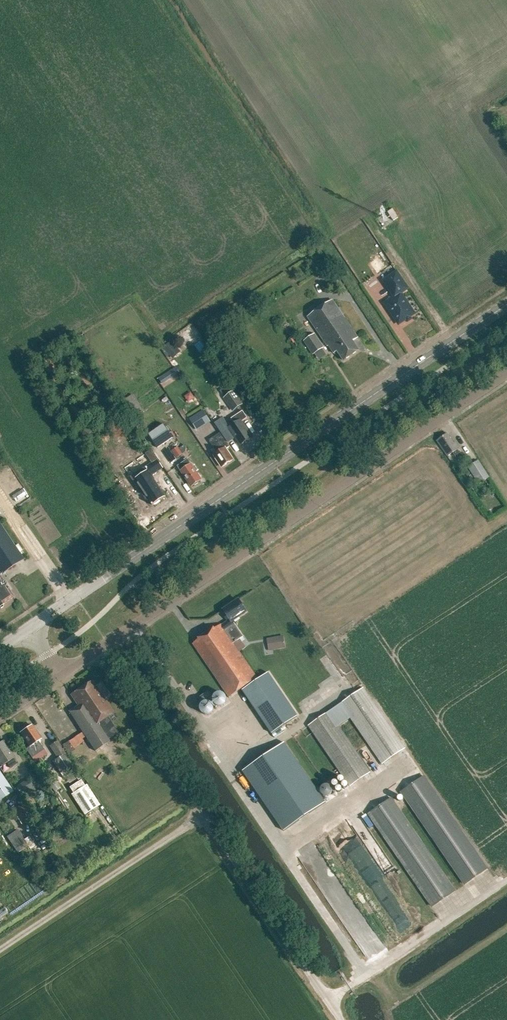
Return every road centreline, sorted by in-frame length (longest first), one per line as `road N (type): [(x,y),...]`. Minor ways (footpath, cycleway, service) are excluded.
road 1 (secondary): [(30,626),(506,303)]
road 2 (unclassified): [(96,650),(506,372)]
road 3 (unclassified): [(328,1001),(96,650)]
road 4 (unclassified): [(328,1001),(506,880)]

